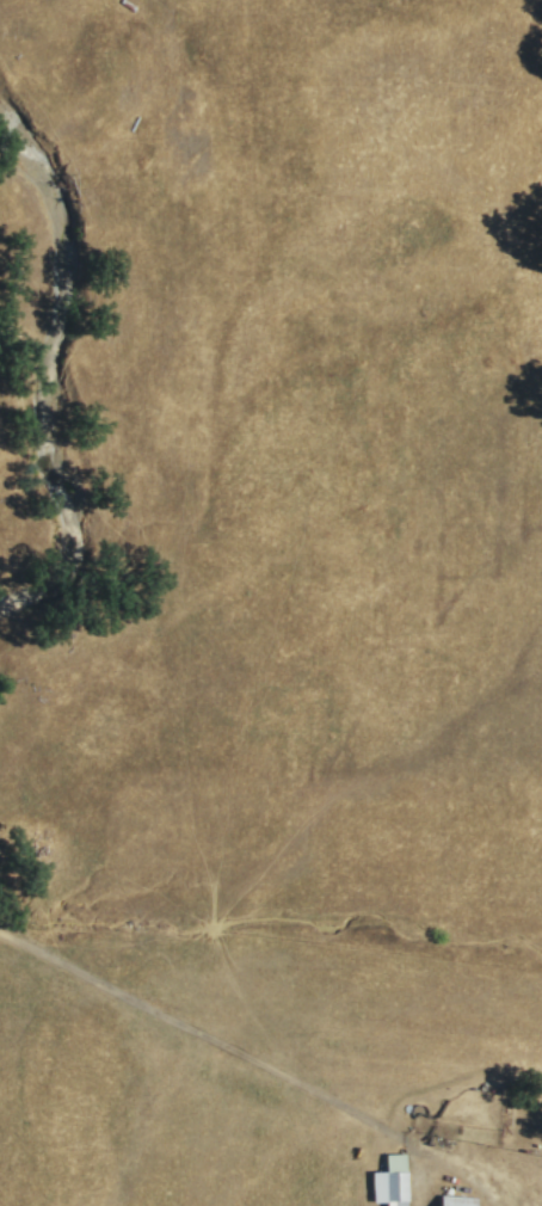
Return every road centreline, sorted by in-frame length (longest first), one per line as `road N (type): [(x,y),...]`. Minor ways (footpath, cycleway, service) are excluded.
road 1 (track): [(497,1205),(469,1177),(356,1112),(0,929)]

